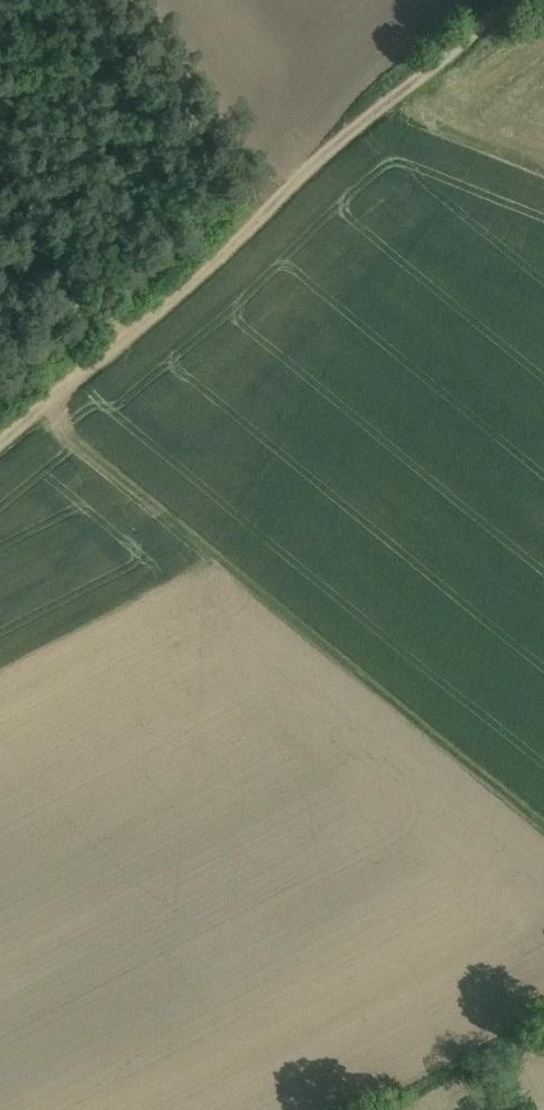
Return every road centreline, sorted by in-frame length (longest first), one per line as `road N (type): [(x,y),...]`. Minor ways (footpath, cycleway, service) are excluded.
road 1 (track): [(0,445),(507,0)]

